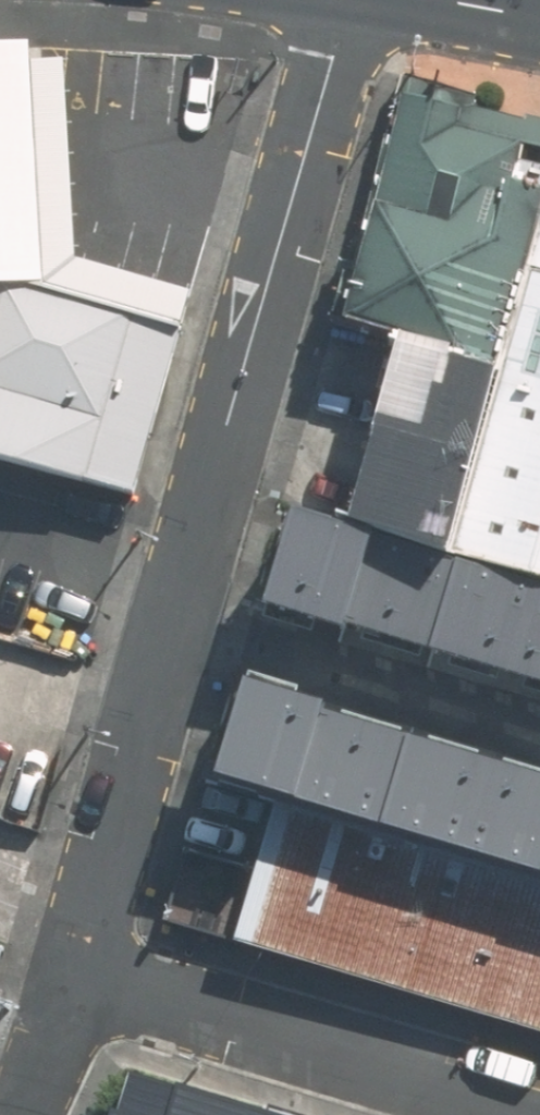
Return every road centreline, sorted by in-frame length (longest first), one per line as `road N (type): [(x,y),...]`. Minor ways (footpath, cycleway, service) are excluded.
road 1 (residential): [(346,0),(79,979)]
road 2 (residential): [(539,1111),(79,979)]
road 3 (residential): [(79,979),(25,1114)]

